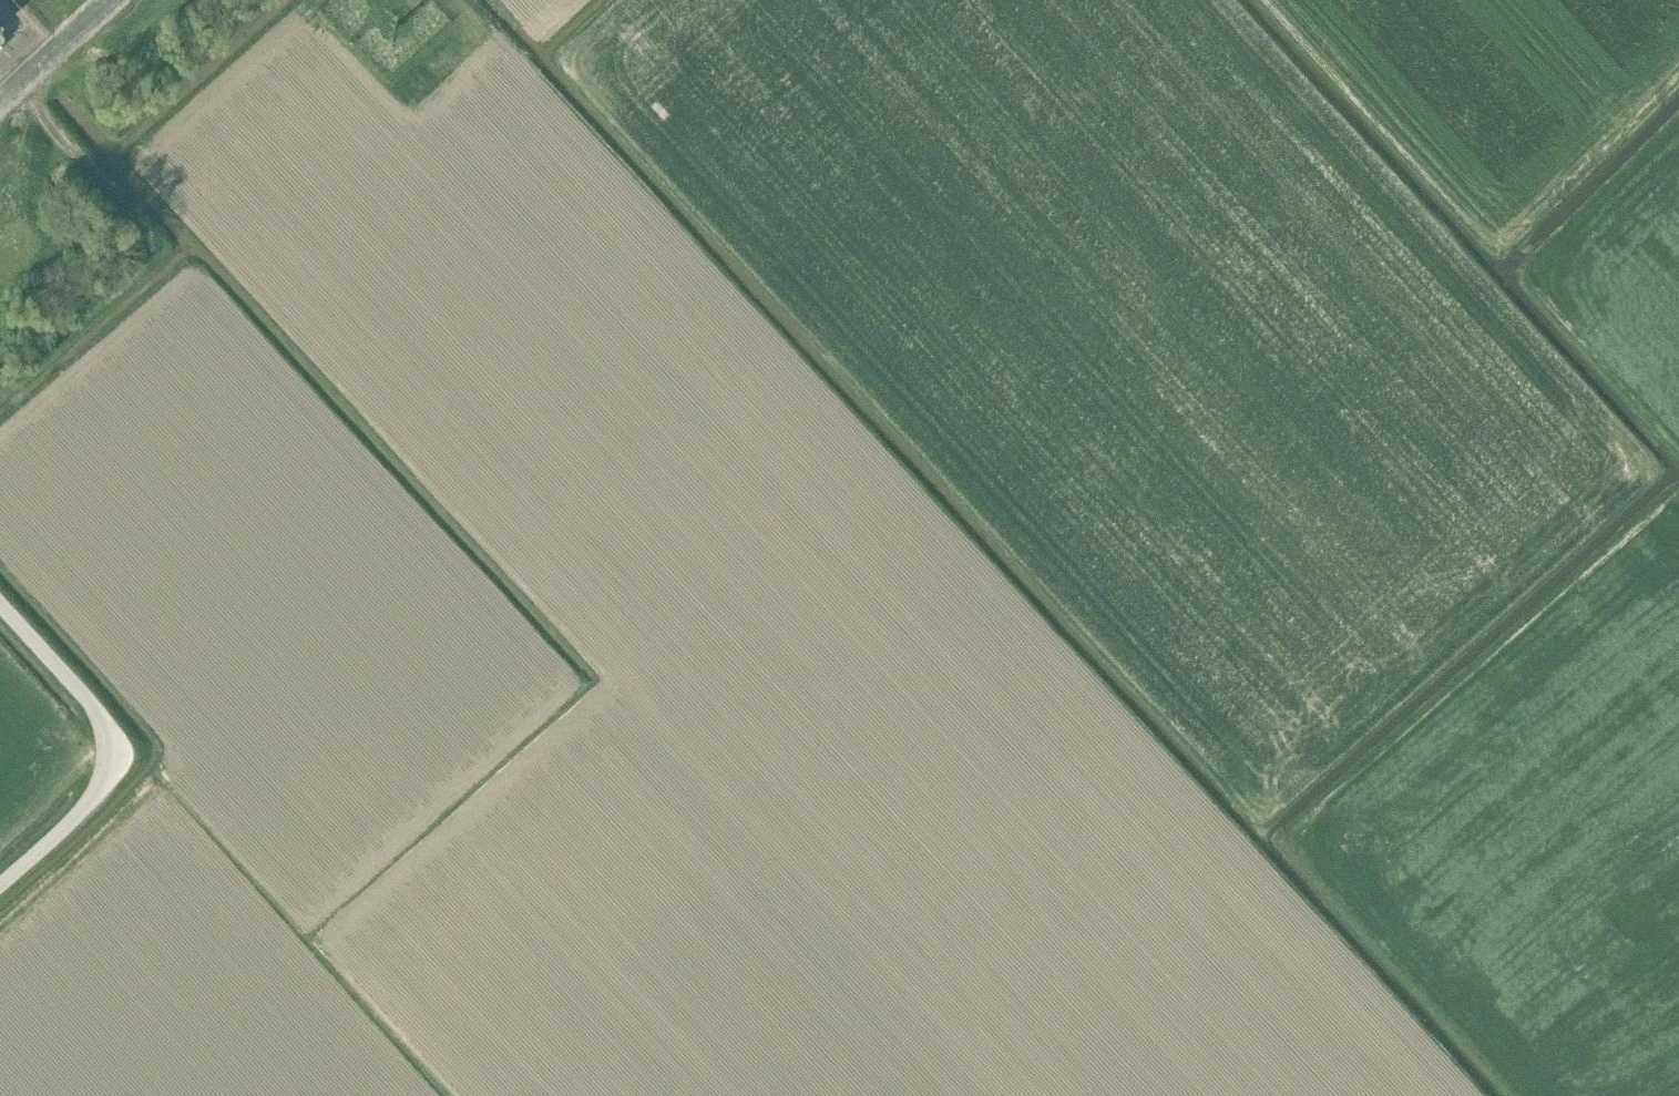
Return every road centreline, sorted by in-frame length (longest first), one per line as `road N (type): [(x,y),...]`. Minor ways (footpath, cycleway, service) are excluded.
road 1 (unclassified): [(0,879),(121,760),(0,618)]

